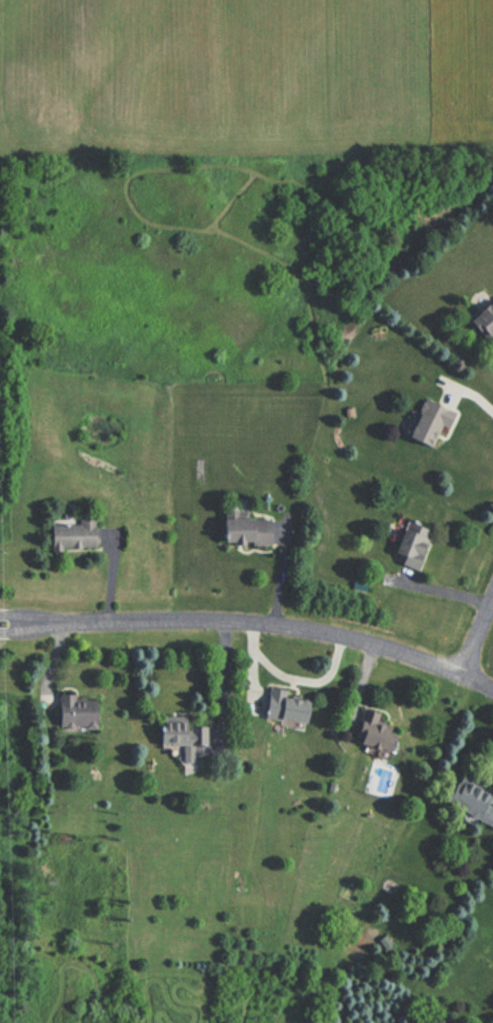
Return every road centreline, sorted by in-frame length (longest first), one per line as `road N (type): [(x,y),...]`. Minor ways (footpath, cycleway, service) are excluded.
road 1 (residential): [(41,617),(314,626),(492,686)]

